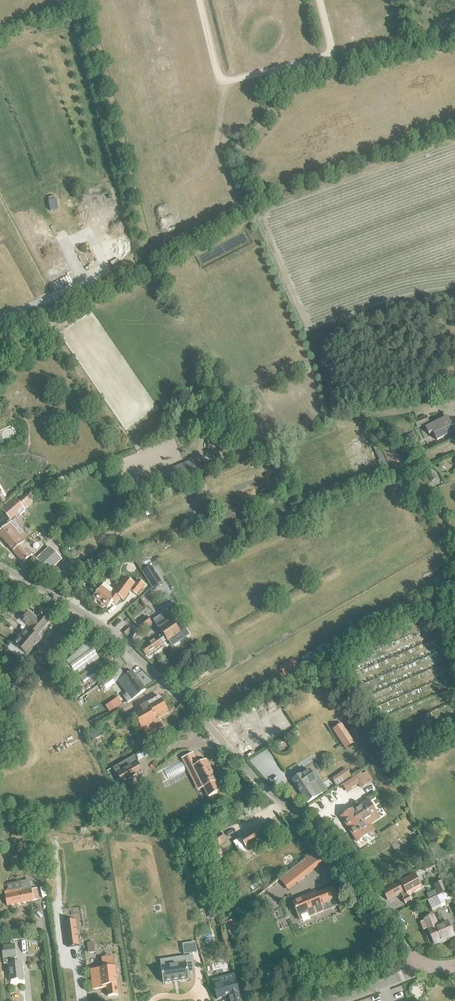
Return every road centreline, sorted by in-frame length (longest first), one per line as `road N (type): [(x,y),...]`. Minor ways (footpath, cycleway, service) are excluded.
road 1 (residential): [(421,968),(316,831),(260,784),(158,677),(81,612),(0,566)]

